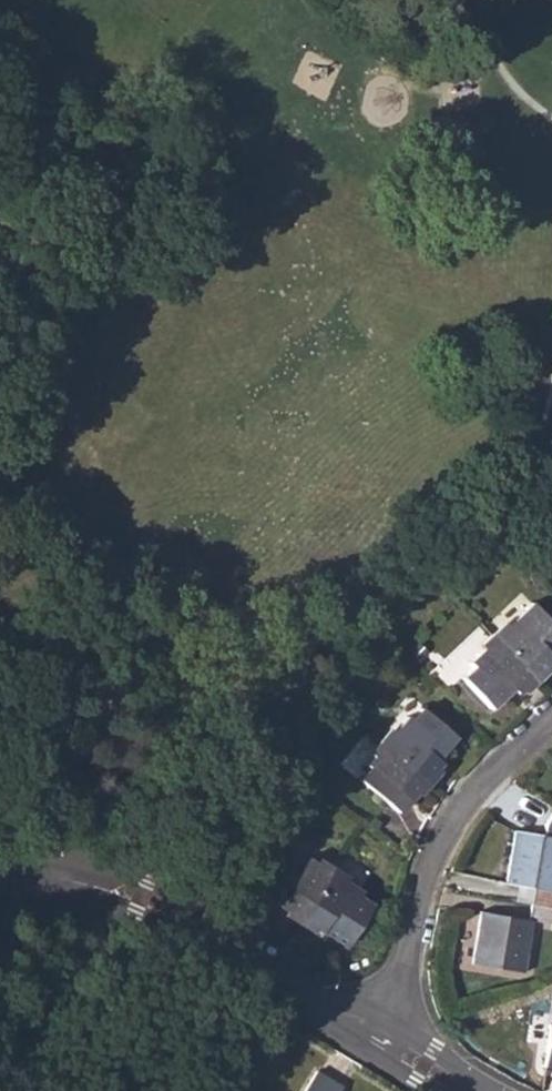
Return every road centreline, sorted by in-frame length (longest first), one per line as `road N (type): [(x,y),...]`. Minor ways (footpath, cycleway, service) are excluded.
road 1 (residential): [(0,862),(173,913),(373,1034)]
road 2 (residential): [(551,732),(451,823),(430,863),(402,979),(373,1034)]

